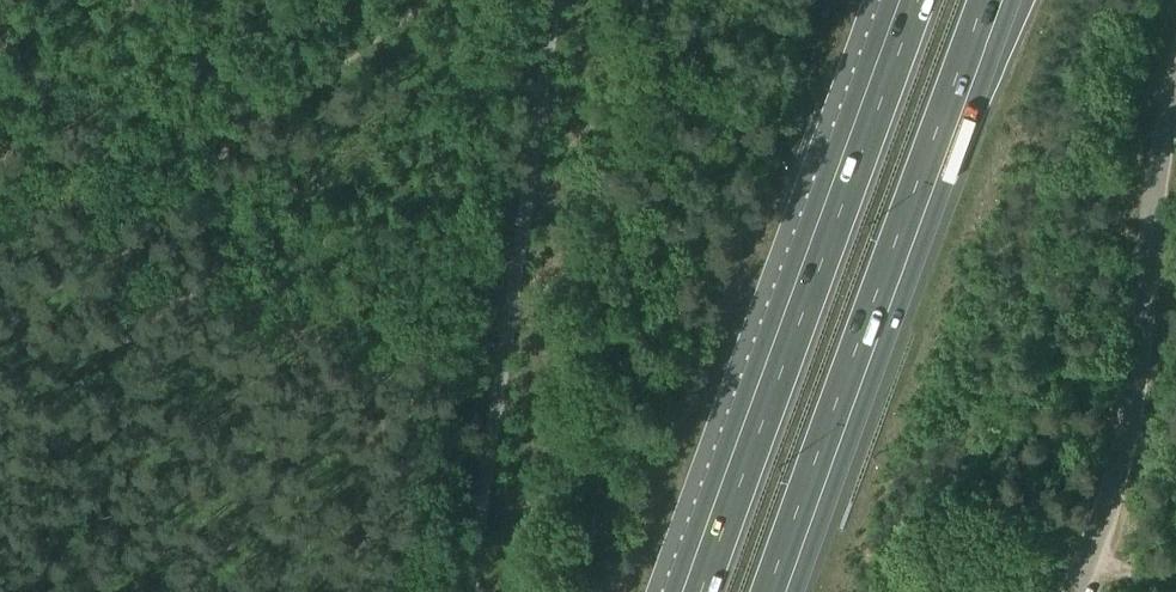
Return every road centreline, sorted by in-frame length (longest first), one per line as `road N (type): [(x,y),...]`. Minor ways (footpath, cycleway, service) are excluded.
road 1 (motorway): [(771,591),(994,0)]
road 2 (motorway): [(906,0),(690,591)]
road 3 (track): [(469,591),(553,0)]
road 4 (unclassified): [(1079,591),(1134,459),(1175,116)]

